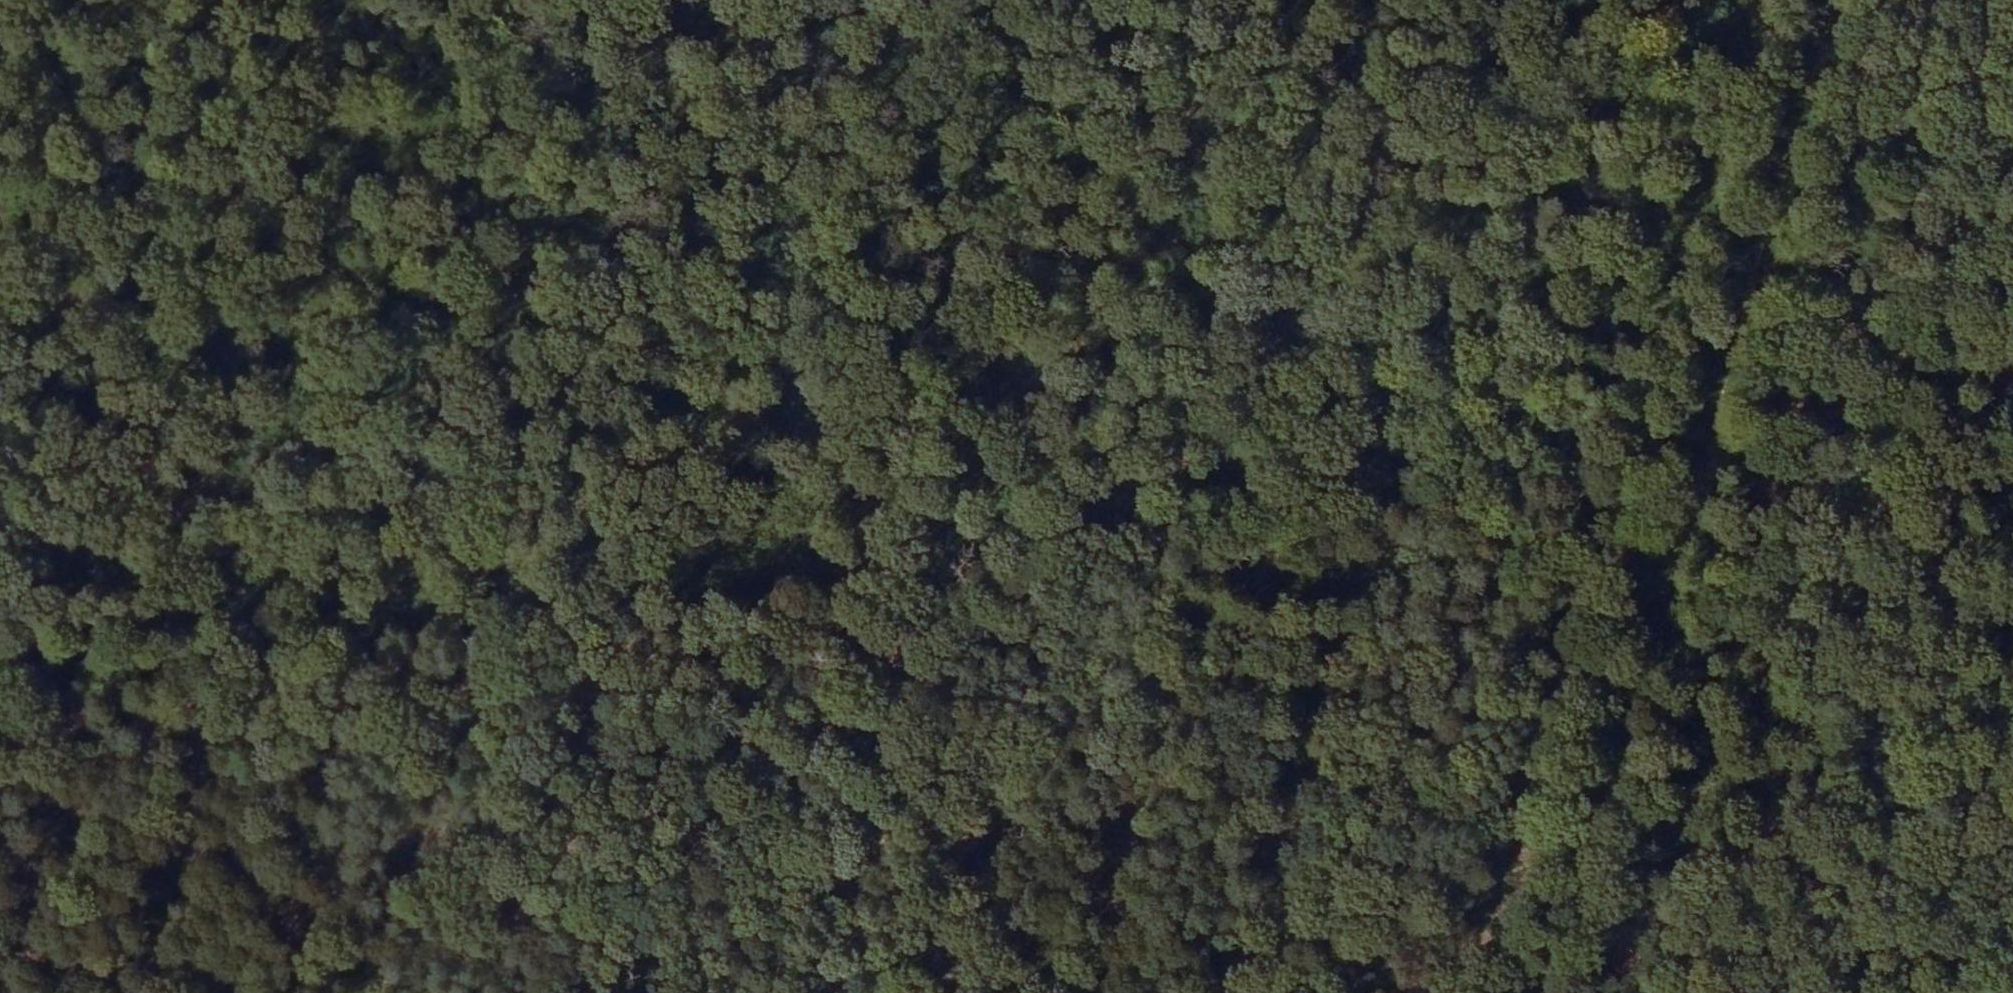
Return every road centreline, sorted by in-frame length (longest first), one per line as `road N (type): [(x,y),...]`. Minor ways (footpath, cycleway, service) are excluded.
road 1 (track): [(1841,0),(1547,992)]

